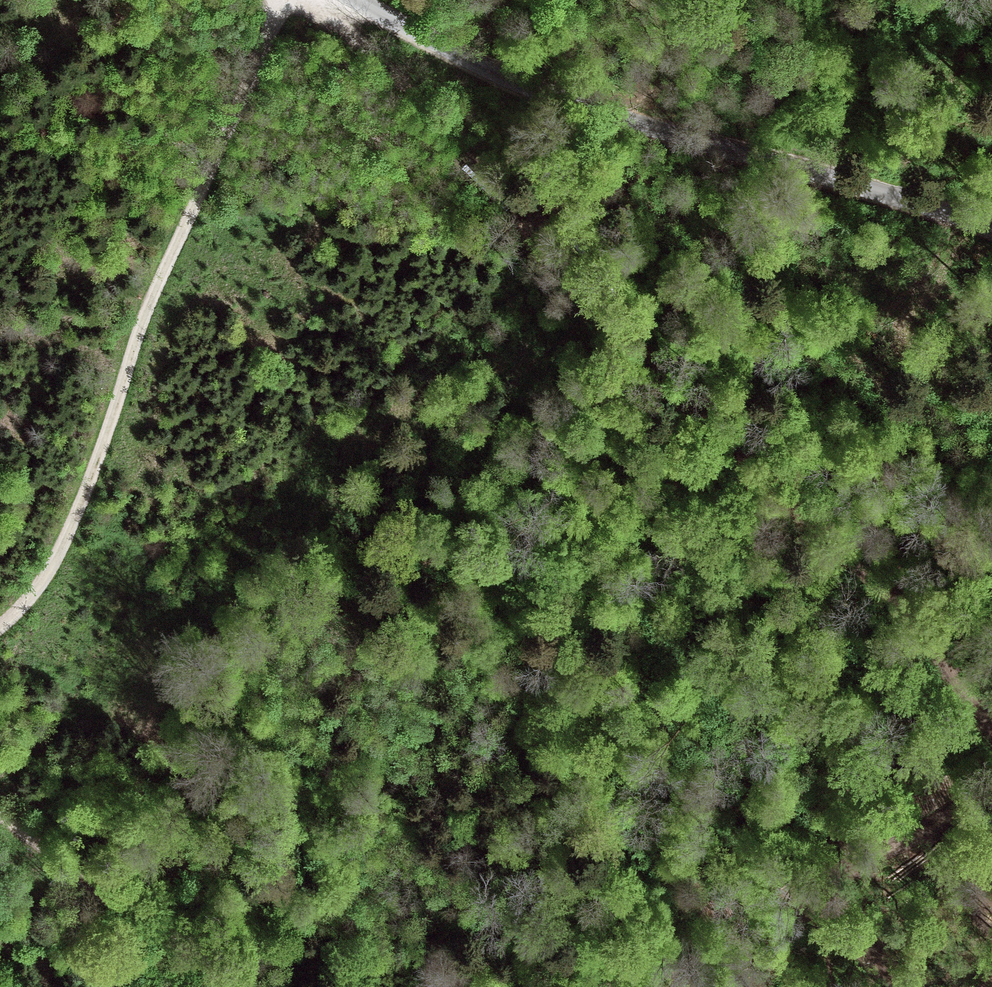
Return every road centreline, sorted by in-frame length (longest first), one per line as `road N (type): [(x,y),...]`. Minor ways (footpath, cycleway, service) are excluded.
road 1 (track): [(322,0),(366,56),(446,127),(651,371),(854,573),(991,731)]
road 2 (track): [(292,0),(277,14),(150,304),(79,512),(47,576),(0,627)]
road 3 (tertiary): [(991,234),(512,80),(344,0)]
road 4 (track): [(652,986),(991,795)]
road 5 (track): [(0,817),(238,986)]

